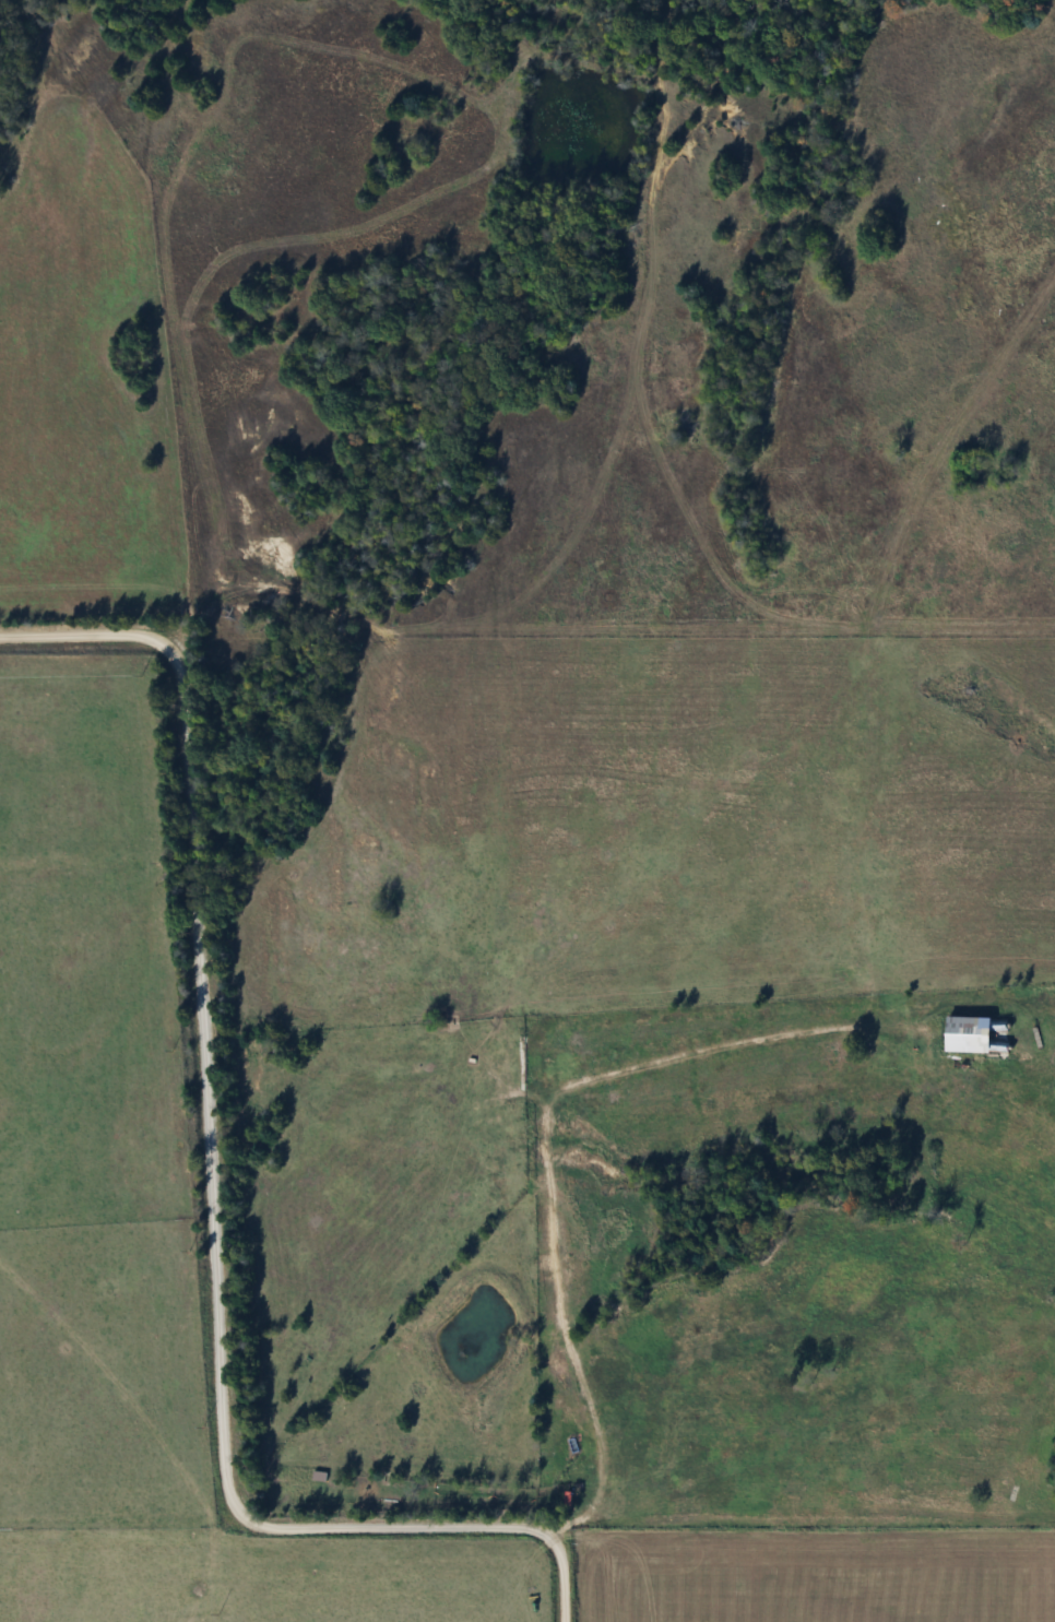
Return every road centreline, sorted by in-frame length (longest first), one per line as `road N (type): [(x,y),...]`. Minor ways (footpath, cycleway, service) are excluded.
road 1 (residential): [(566,1621),(562,1547),(538,1532),(248,1525),(236,1514),(221,1388),(185,680),(178,656),(143,632),(0,635)]

